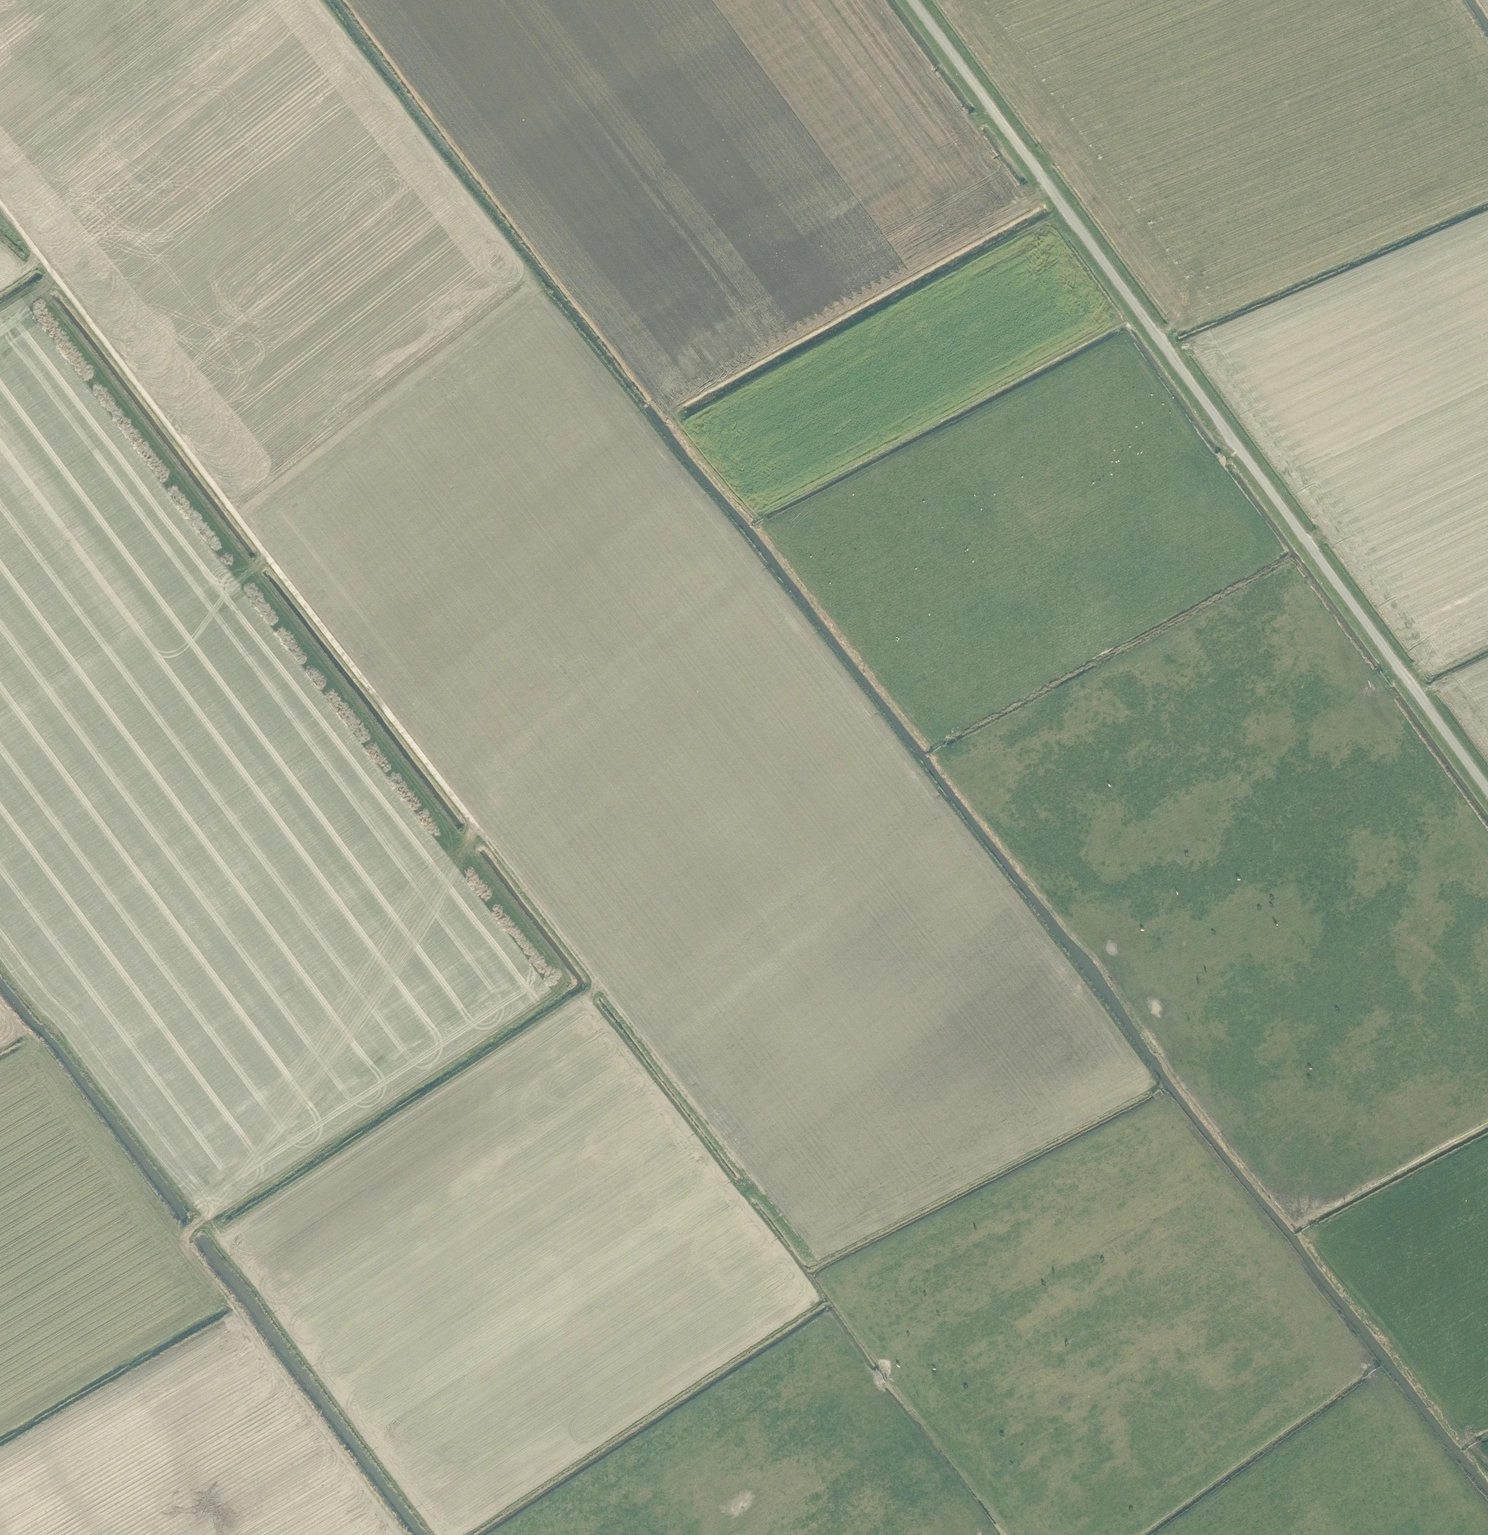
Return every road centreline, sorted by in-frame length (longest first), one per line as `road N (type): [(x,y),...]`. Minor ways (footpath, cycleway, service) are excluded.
road 1 (tertiary): [(1487,791),(913,0)]
road 2 (track): [(0,205),(461,809)]

